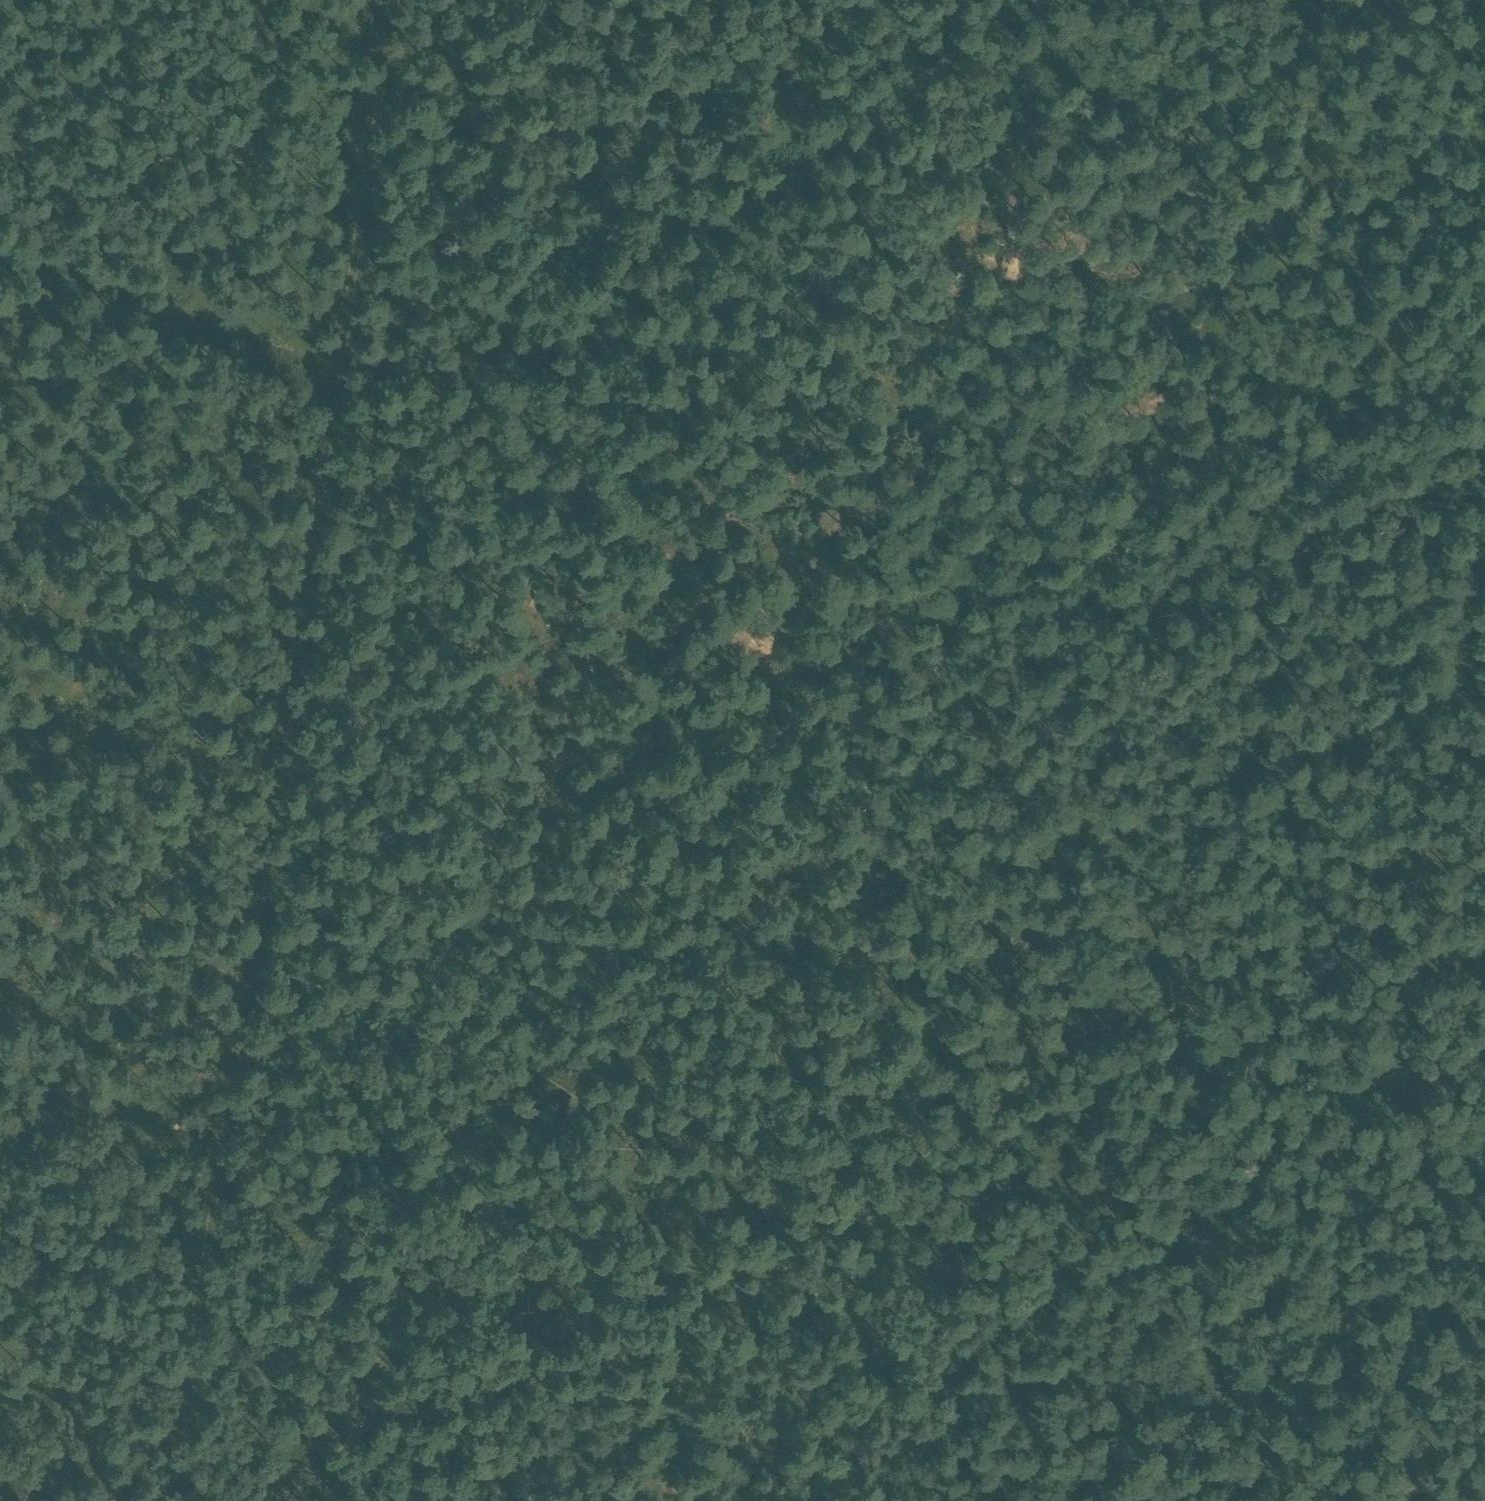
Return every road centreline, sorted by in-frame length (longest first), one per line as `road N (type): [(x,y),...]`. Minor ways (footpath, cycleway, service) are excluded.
road 1 (track): [(386,0),(235,1032),(133,1007),(0,989)]

